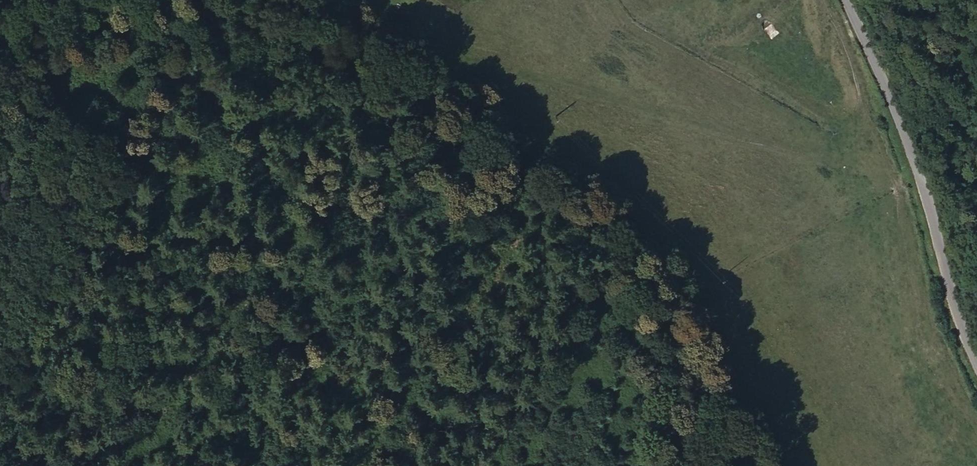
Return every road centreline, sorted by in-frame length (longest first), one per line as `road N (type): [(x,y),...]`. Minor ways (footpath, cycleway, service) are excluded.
road 1 (unclassified): [(976,358),(905,128),(848,0)]

